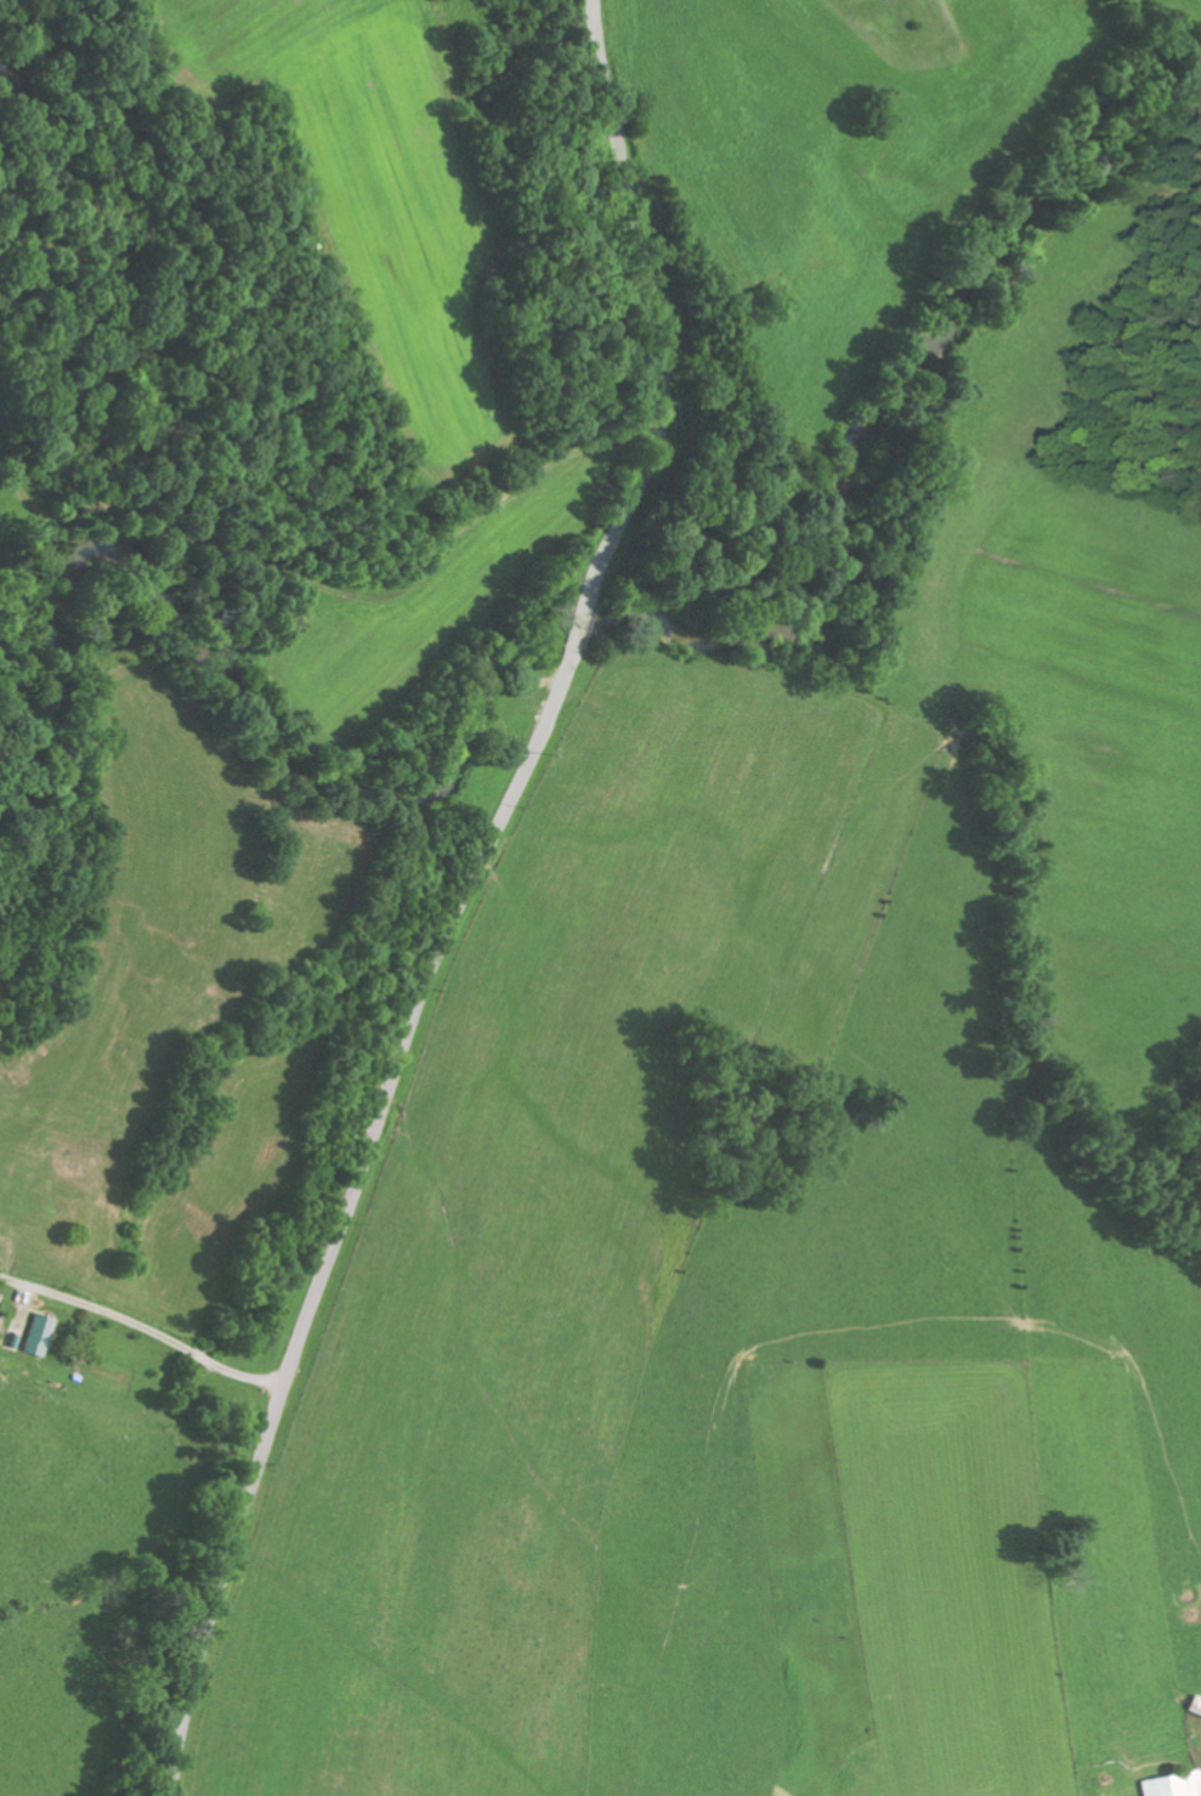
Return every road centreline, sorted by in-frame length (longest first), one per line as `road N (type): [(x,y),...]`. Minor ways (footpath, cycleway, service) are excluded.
road 1 (residential): [(172,1795),(187,1702),(239,1524),(414,1015),(537,746),(659,427),(658,329),(593,0)]

